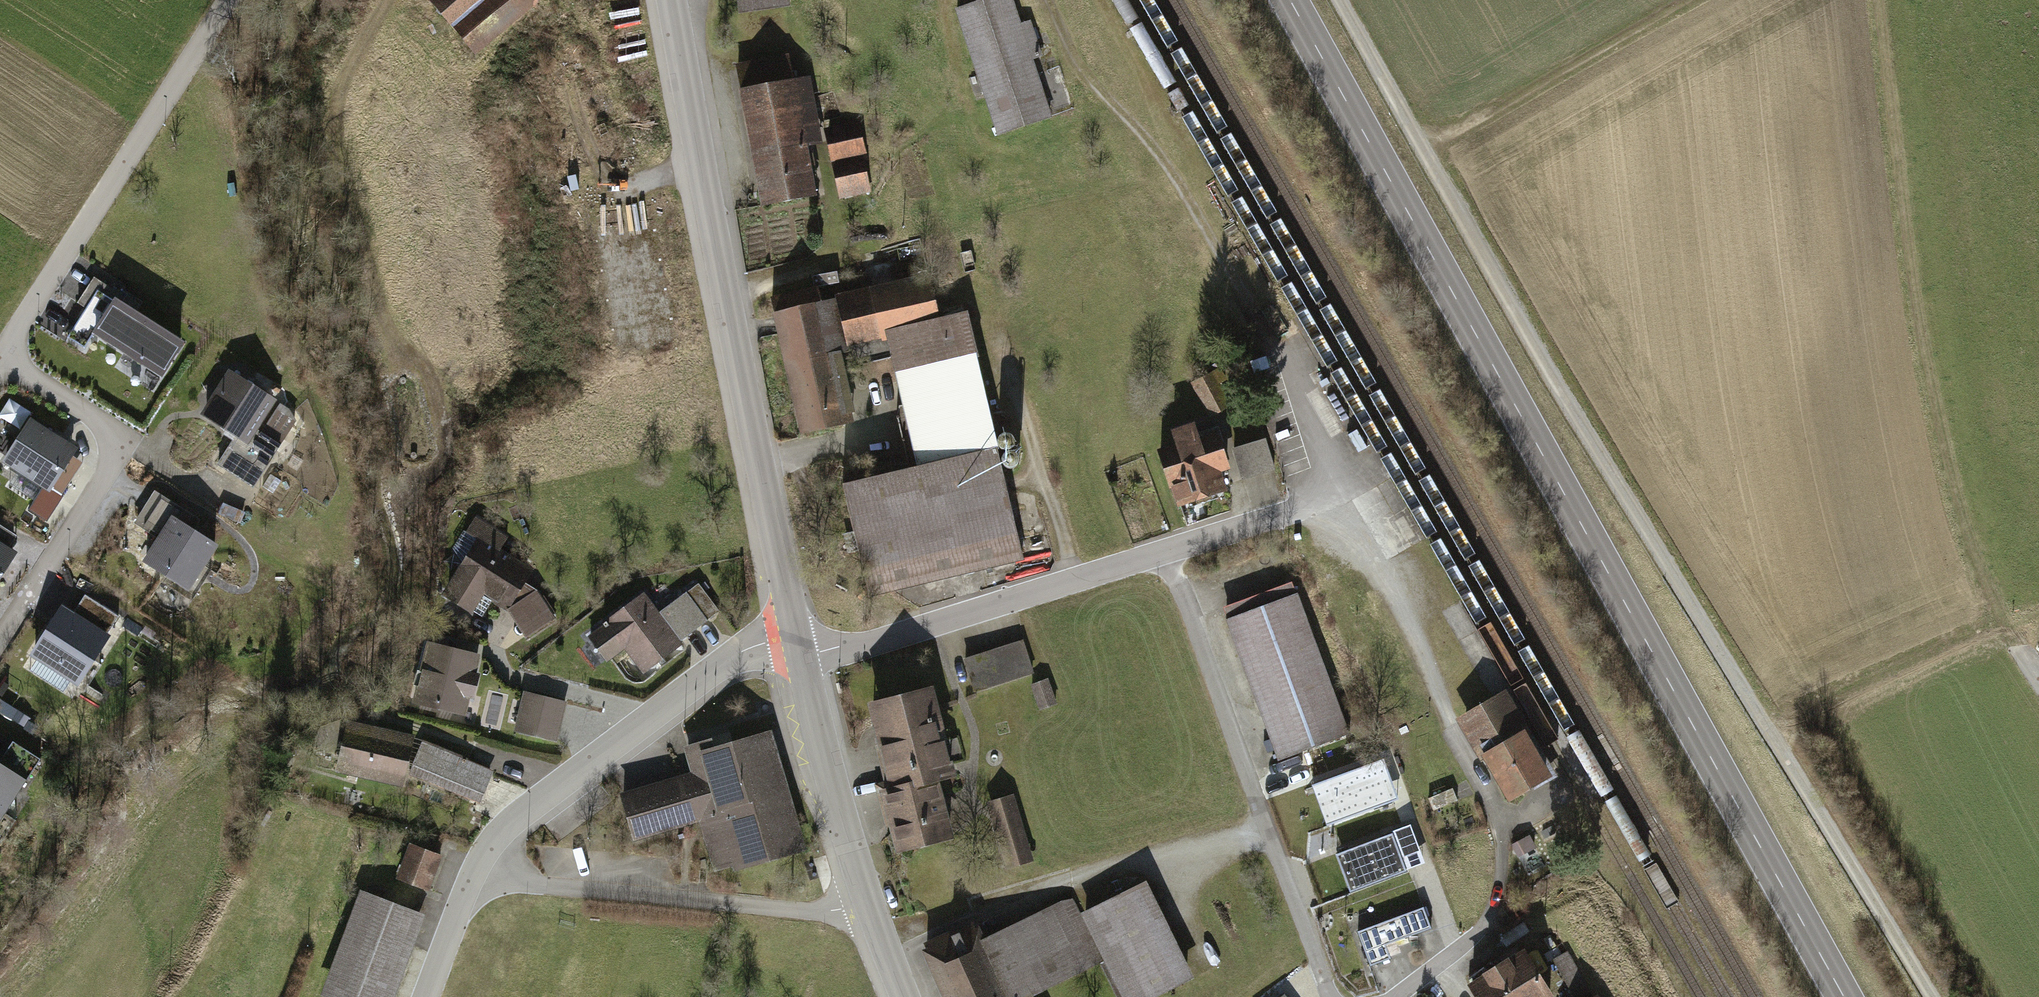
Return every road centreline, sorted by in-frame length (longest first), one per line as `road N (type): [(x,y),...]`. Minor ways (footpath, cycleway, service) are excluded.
road 1 (track): [(1341,0),(1458,215),(1933,996)]
road 2 (secondary): [(1289,0),(1843,996)]
road 3 (track): [(1876,0),(1900,208),(1954,520),(2029,662)]
road 4 (secondary): [(674,0),(800,652)]
road 5 (residential): [(425,996),(470,881),(500,833),(724,662),(774,640),(800,652)]
road 6 (residential): [(800,652),(879,641),(1313,503)]
road 7 (track): [(1324,983),(1166,552)]
road 8 (residential): [(228,0),(1,358)]
road 9 (track): [(1049,0),(1080,67),(1168,166),(1274,339)]
road 10 (track): [(1267,830),(1079,873),(887,956)]
road 11 (residential): [(1,358),(102,422),(114,447),(107,475),(0,640)]
road 12 (secondary): [(800,652),(843,831),(903,996)]
road 13 (track): [(1426,152),(1689,0)]

